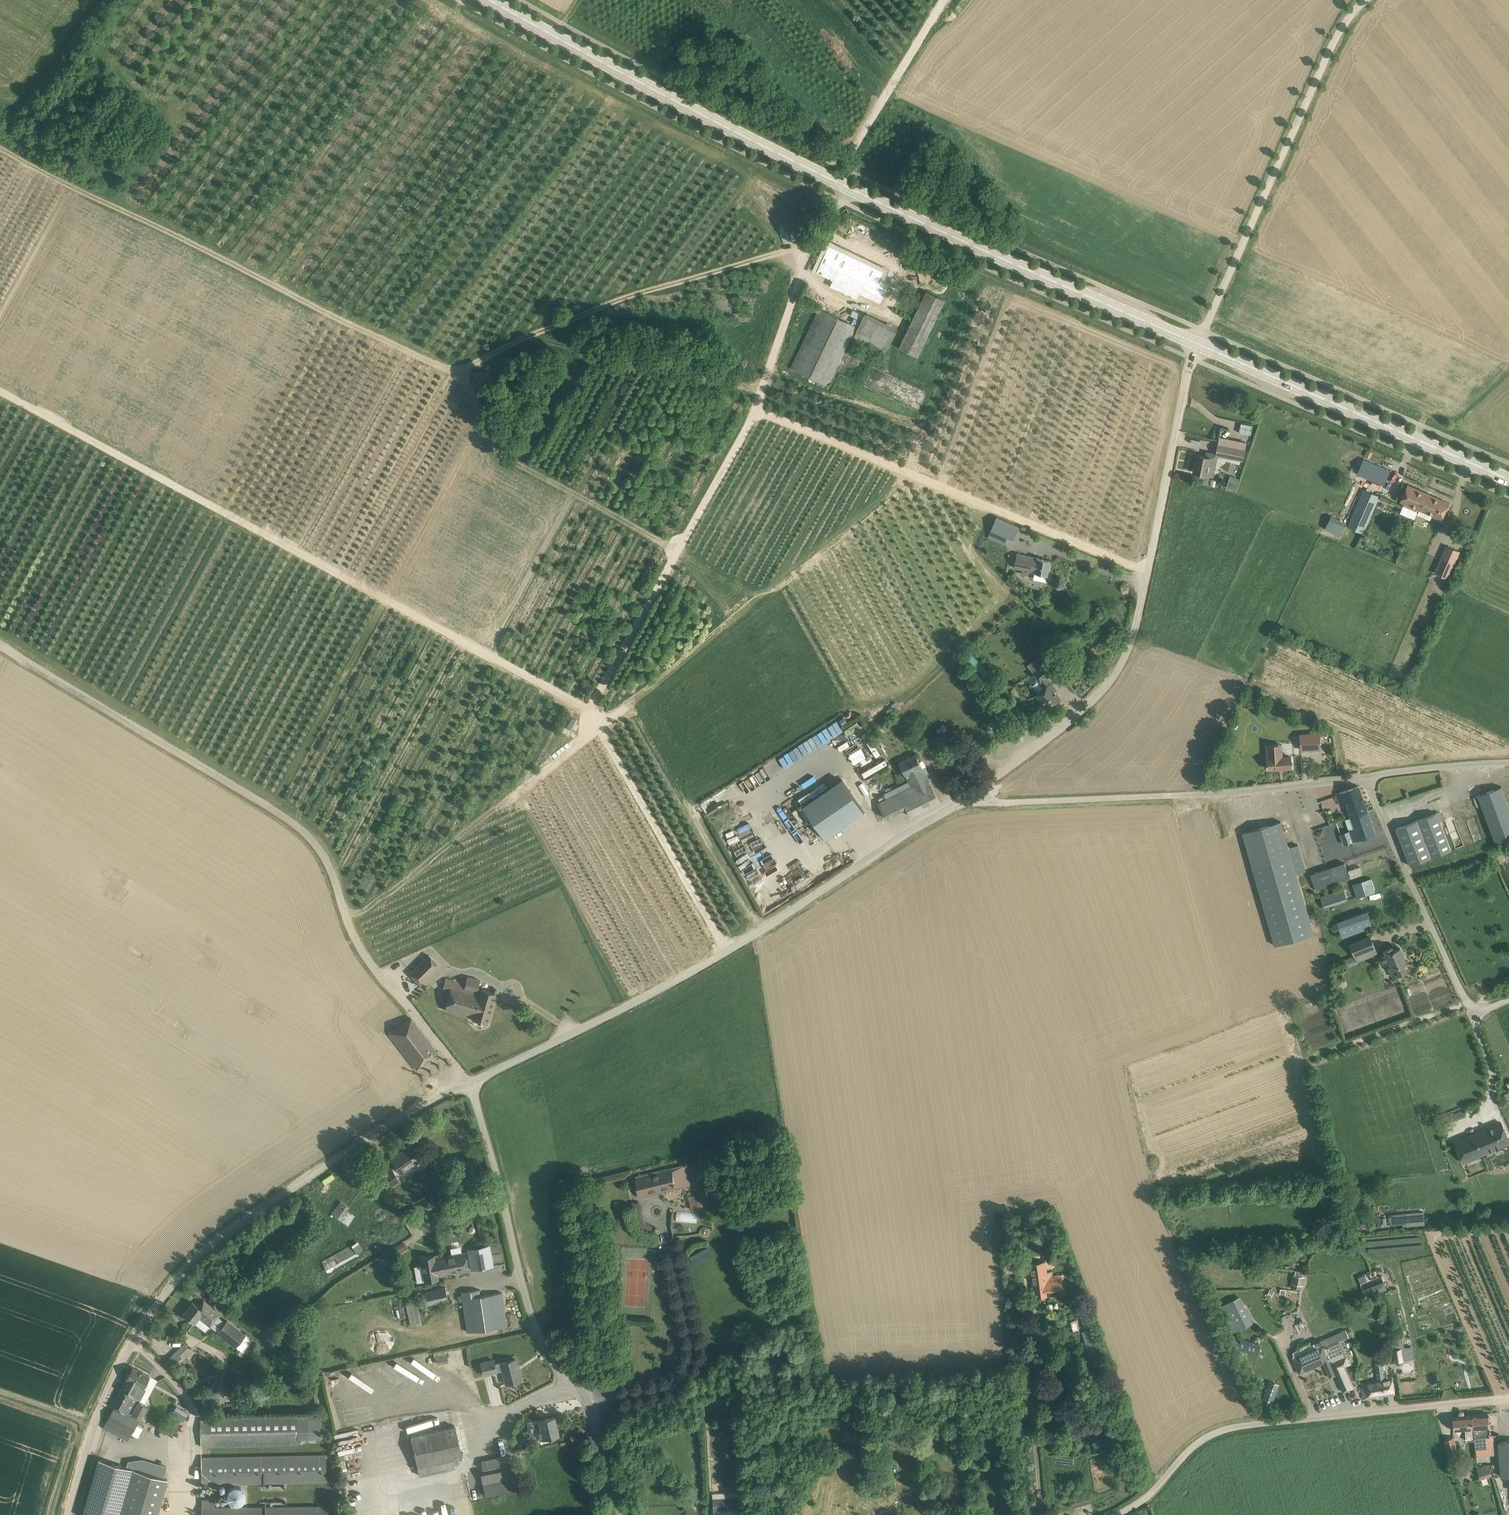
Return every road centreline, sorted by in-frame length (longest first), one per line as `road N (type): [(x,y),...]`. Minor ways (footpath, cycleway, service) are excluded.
road 1 (track): [(0,390),(589,709),(728,951)]
road 2 (track): [(817,240),(449,364),(181,244),(0,146)]
road 3 (secondary): [(1198,344),(844,186),(491,0)]
road 4 (track): [(0,647),(321,846),(356,941),(377,973),(424,1014),(463,1087)]
road 5 (unclassified): [(71,1514),(111,1394),(172,1296),(229,1244),(472,1082)]
road 6 (unclassified): [(472,1082),(728,951),(972,798)]
road 7 (unclassified): [(972,798),(1108,688),(1128,648),(1198,344)]
road 8 (track): [(817,240),(751,412),(589,709)]
road 9 (unclassified): [(619,1514),(588,1398),(545,1341),(527,1294),(472,1082)]
road 10 (unclassified): [(1508,1397),(1218,1430),(1117,1514)]
road 11 (unclassified): [(972,798),(1001,805),(1207,794),(1367,776)]
road 12 (unclassified): [(1198,344),(1345,23),(1370,0)]
road 13 (track): [(346,912),(362,913),(627,702)]
road 14 (secondary): [(1508,480),(1198,344)]
road 15 (track): [(449,364),(473,390),(488,433),(510,460),(677,551)]
road 16 (unclassified): [(1508,999),(1480,1011),(1470,1006),(1367,776)]
road 17 (track): [(945,0),(844,168),(842,201),(817,240)]
road 18 (unclassified): [(1367,776),(1508,763)]

